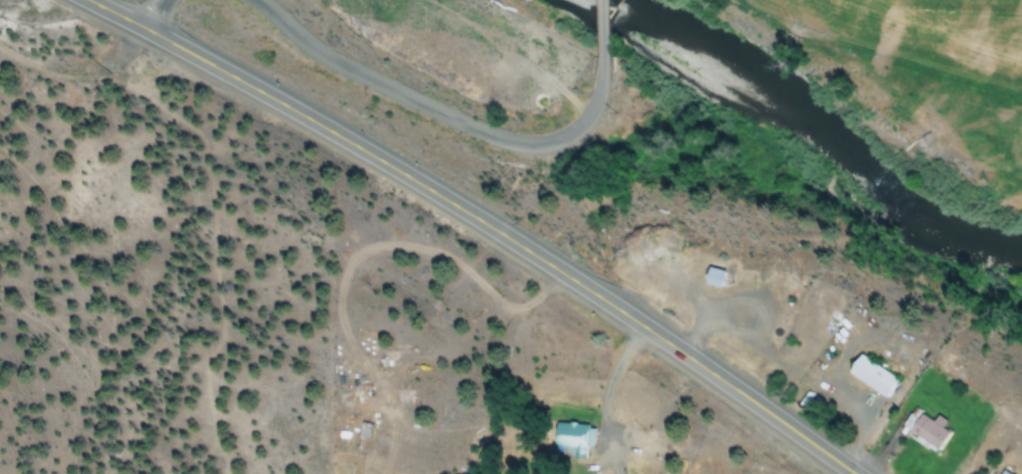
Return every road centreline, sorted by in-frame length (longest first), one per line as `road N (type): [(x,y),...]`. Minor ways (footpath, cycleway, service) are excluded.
road 1 (primary): [(858,473),(518,240),(343,135)]
road 2 (tertiary): [(260,0),(338,63),(499,137),(528,142),(578,128),(601,90),(604,56)]
road 3 (primary): [(343,135),(93,0)]
road 4 (track): [(146,26),(87,77),(23,61),(0,44)]

